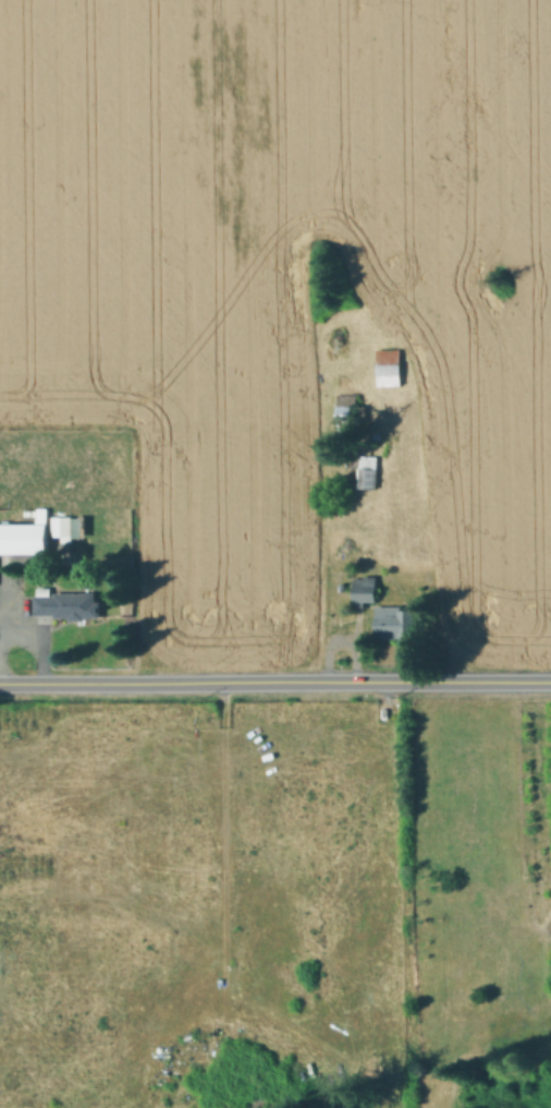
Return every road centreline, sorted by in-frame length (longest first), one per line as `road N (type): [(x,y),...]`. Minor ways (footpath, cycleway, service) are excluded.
road 1 (secondary): [(0,683),(550,681)]
road 2 (track): [(223,683),(221,963),(215,988),(154,1034)]

